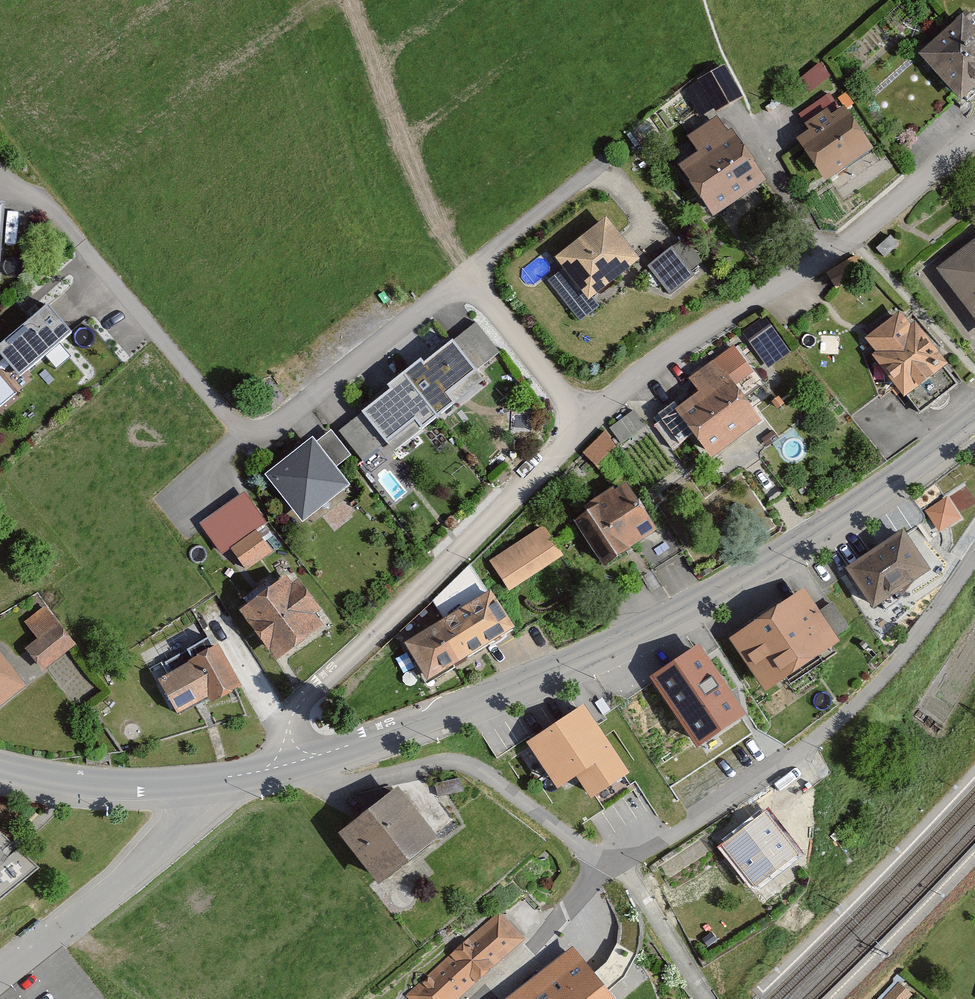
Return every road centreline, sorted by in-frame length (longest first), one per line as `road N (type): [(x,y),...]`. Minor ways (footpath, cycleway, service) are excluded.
road 1 (tertiary): [(974,419),(799,540),(607,649),(304,761)]
road 2 (residential): [(465,276),(269,434),(252,437),(240,434),(42,194),(10,184)]
road 3 (residential): [(587,421),(652,364),(883,214),(974,133)]
road 4 (residential): [(621,865),(700,822),(858,705),(974,557)]
road 5 (residential): [(304,761),(292,725),(301,700),(587,421)]
road 6 (residential): [(621,865),(469,765),(449,761),(346,786),(323,781),(304,761)]
road 7 (tertiary): [(304,761),(194,784),(132,785),(0,766)]
road 8 (residential): [(587,421),(465,276)]
road 9 (residential): [(465,276),(603,162)]
road 10 (residential): [(707,998),(621,865)]

